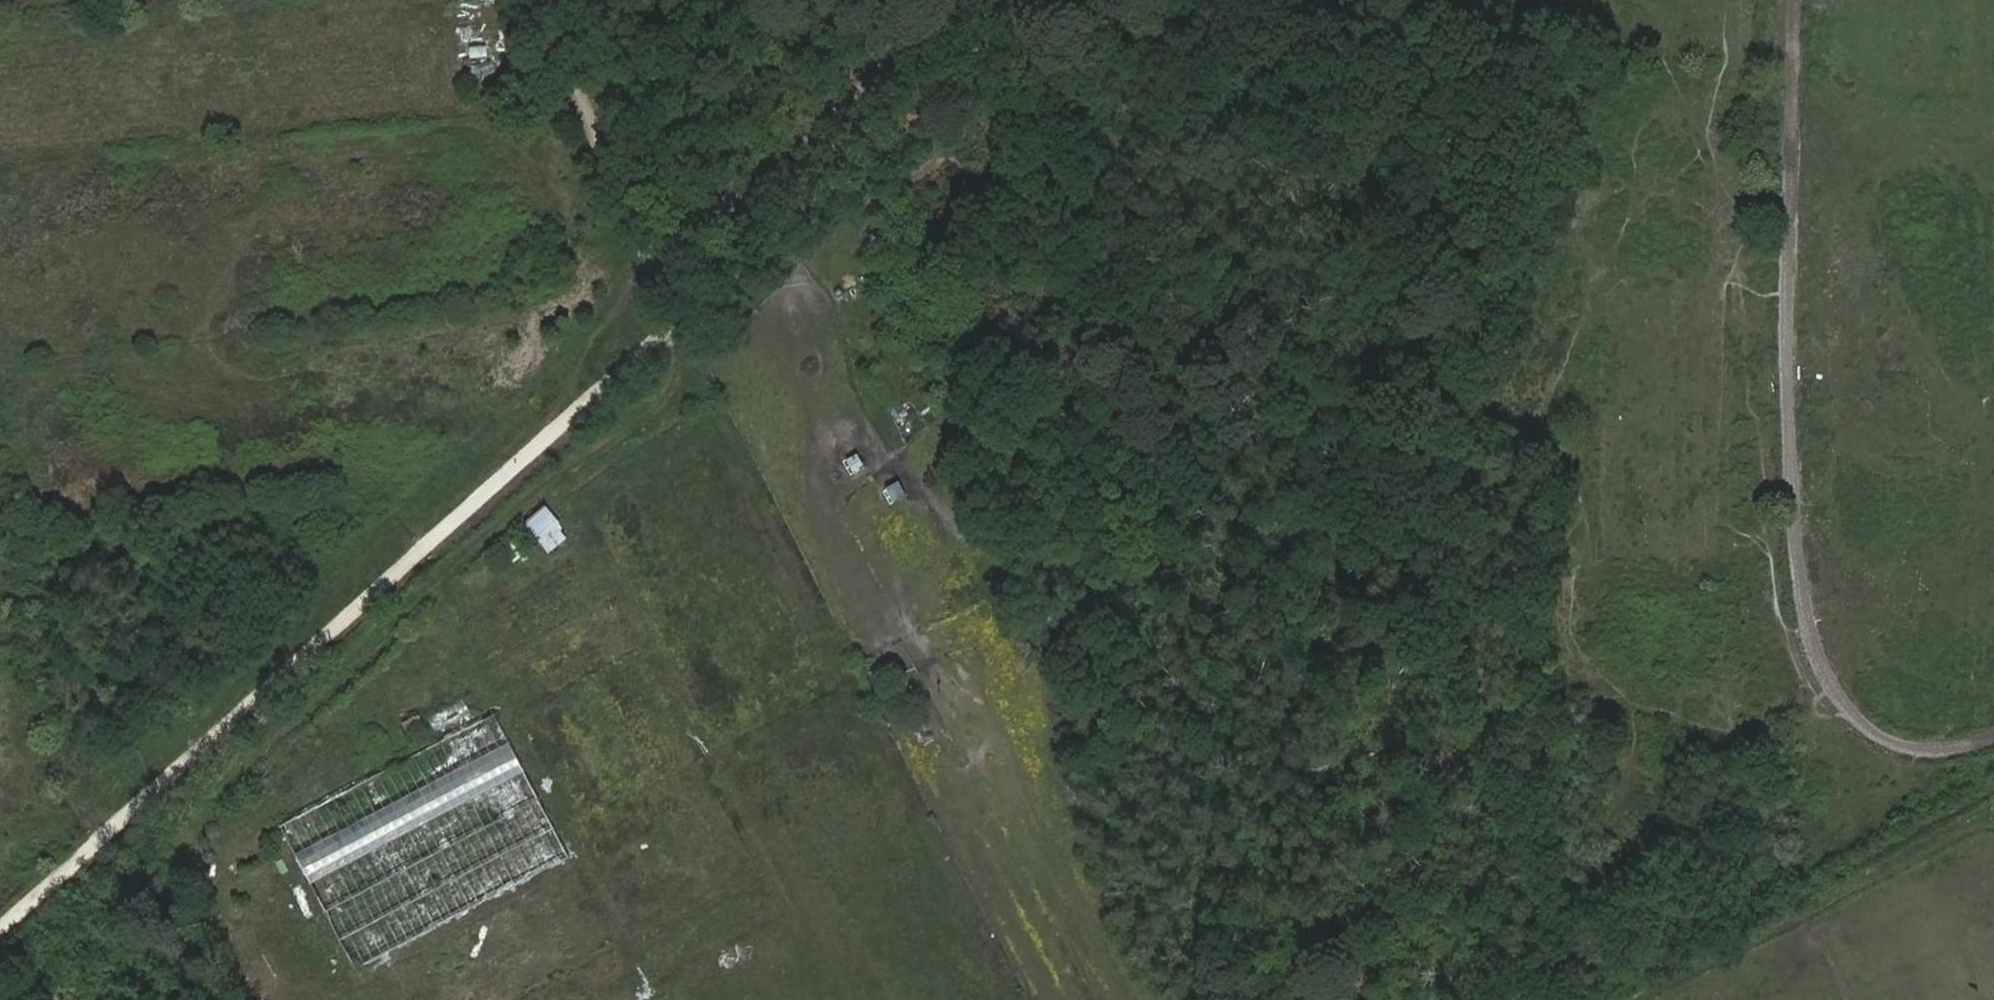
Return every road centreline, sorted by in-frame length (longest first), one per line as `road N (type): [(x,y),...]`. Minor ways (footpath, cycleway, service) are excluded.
road 1 (track): [(0,898),(987,0)]

